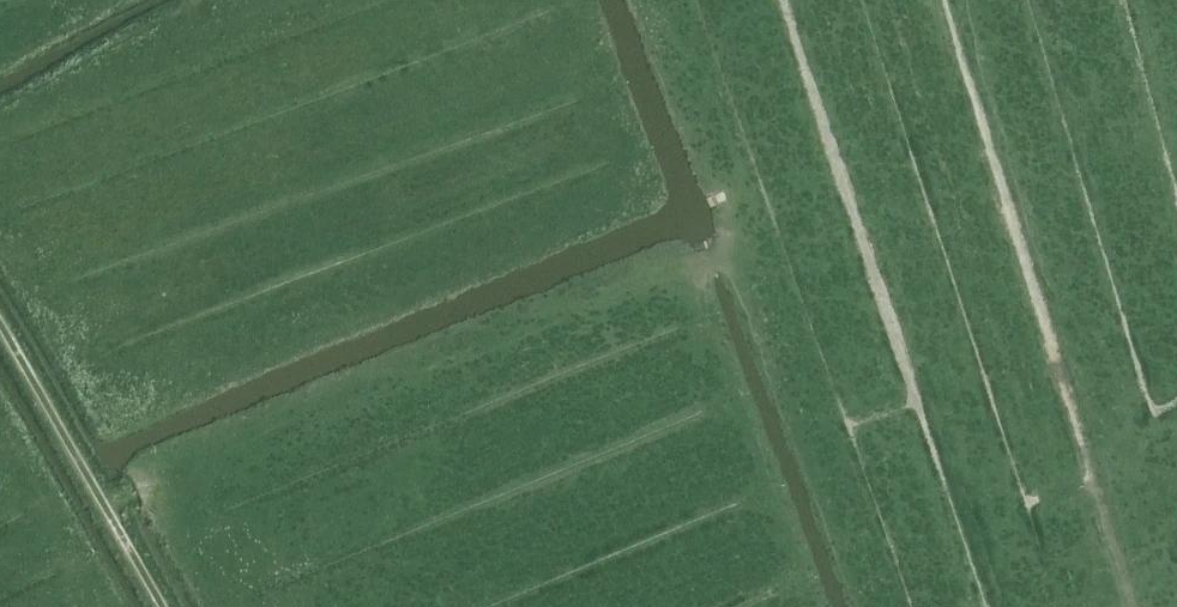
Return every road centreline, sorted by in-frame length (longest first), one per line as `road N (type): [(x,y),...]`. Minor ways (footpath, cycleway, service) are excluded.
road 1 (track): [(162,606),(0,331)]

